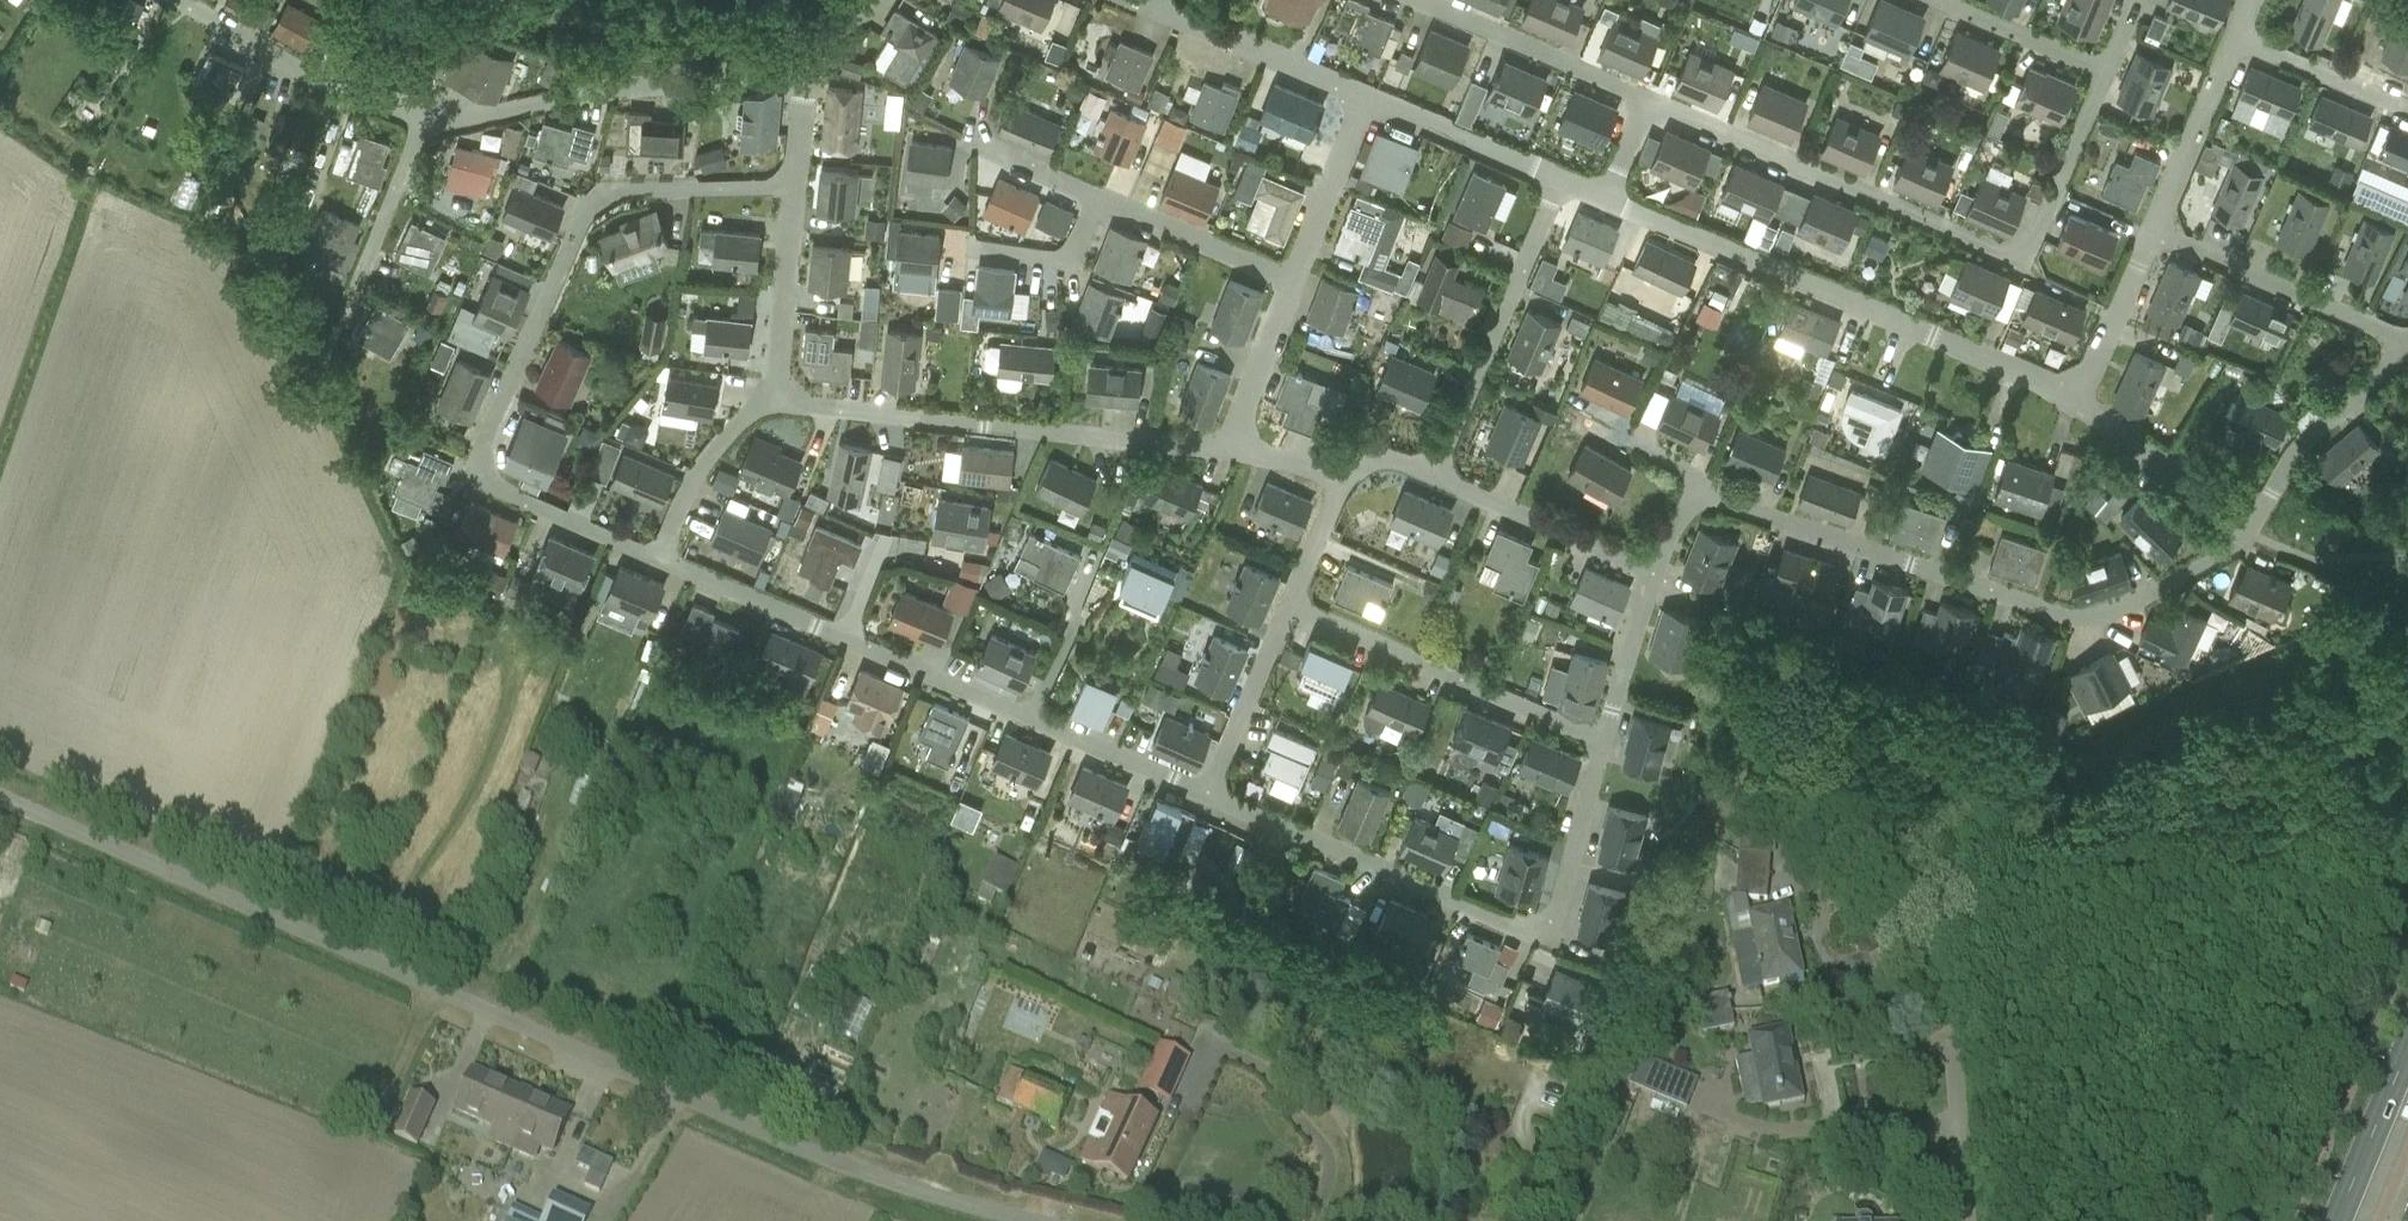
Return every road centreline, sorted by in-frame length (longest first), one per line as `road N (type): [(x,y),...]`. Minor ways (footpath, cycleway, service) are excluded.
road 1 (unclassified): [(1027,1220),(906,1188),(722,1115),(0,801)]
road 2 (unclassified): [(1962,1220),(1947,1032)]
road 3 (primary): [(2337,1220),(2407,1047)]

